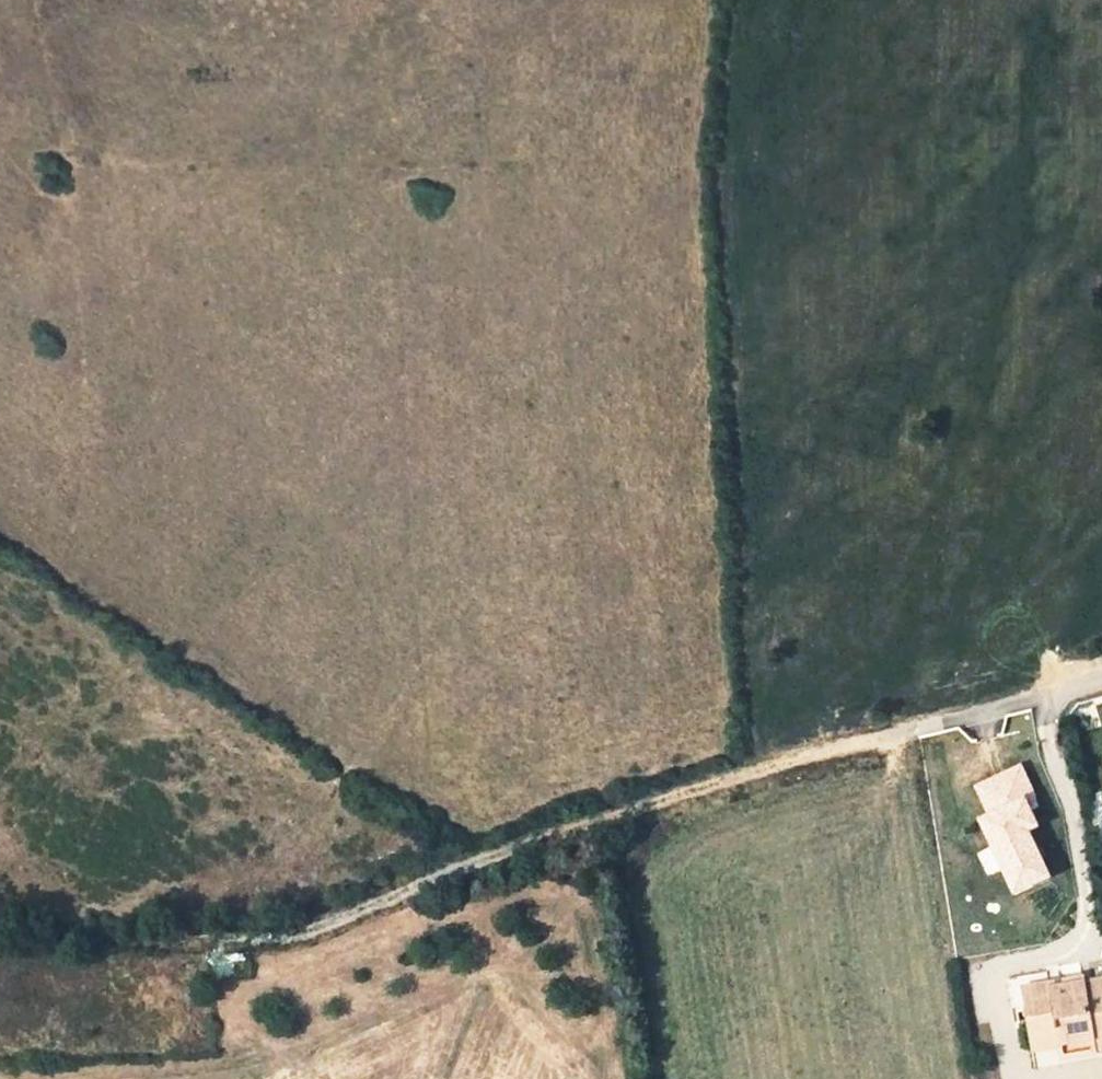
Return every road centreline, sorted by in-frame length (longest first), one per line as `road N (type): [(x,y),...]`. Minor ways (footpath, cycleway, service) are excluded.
road 1 (track): [(936,727),(590,822),(298,937),(0,943)]
road 2 (residential): [(1101,677),(936,727)]

